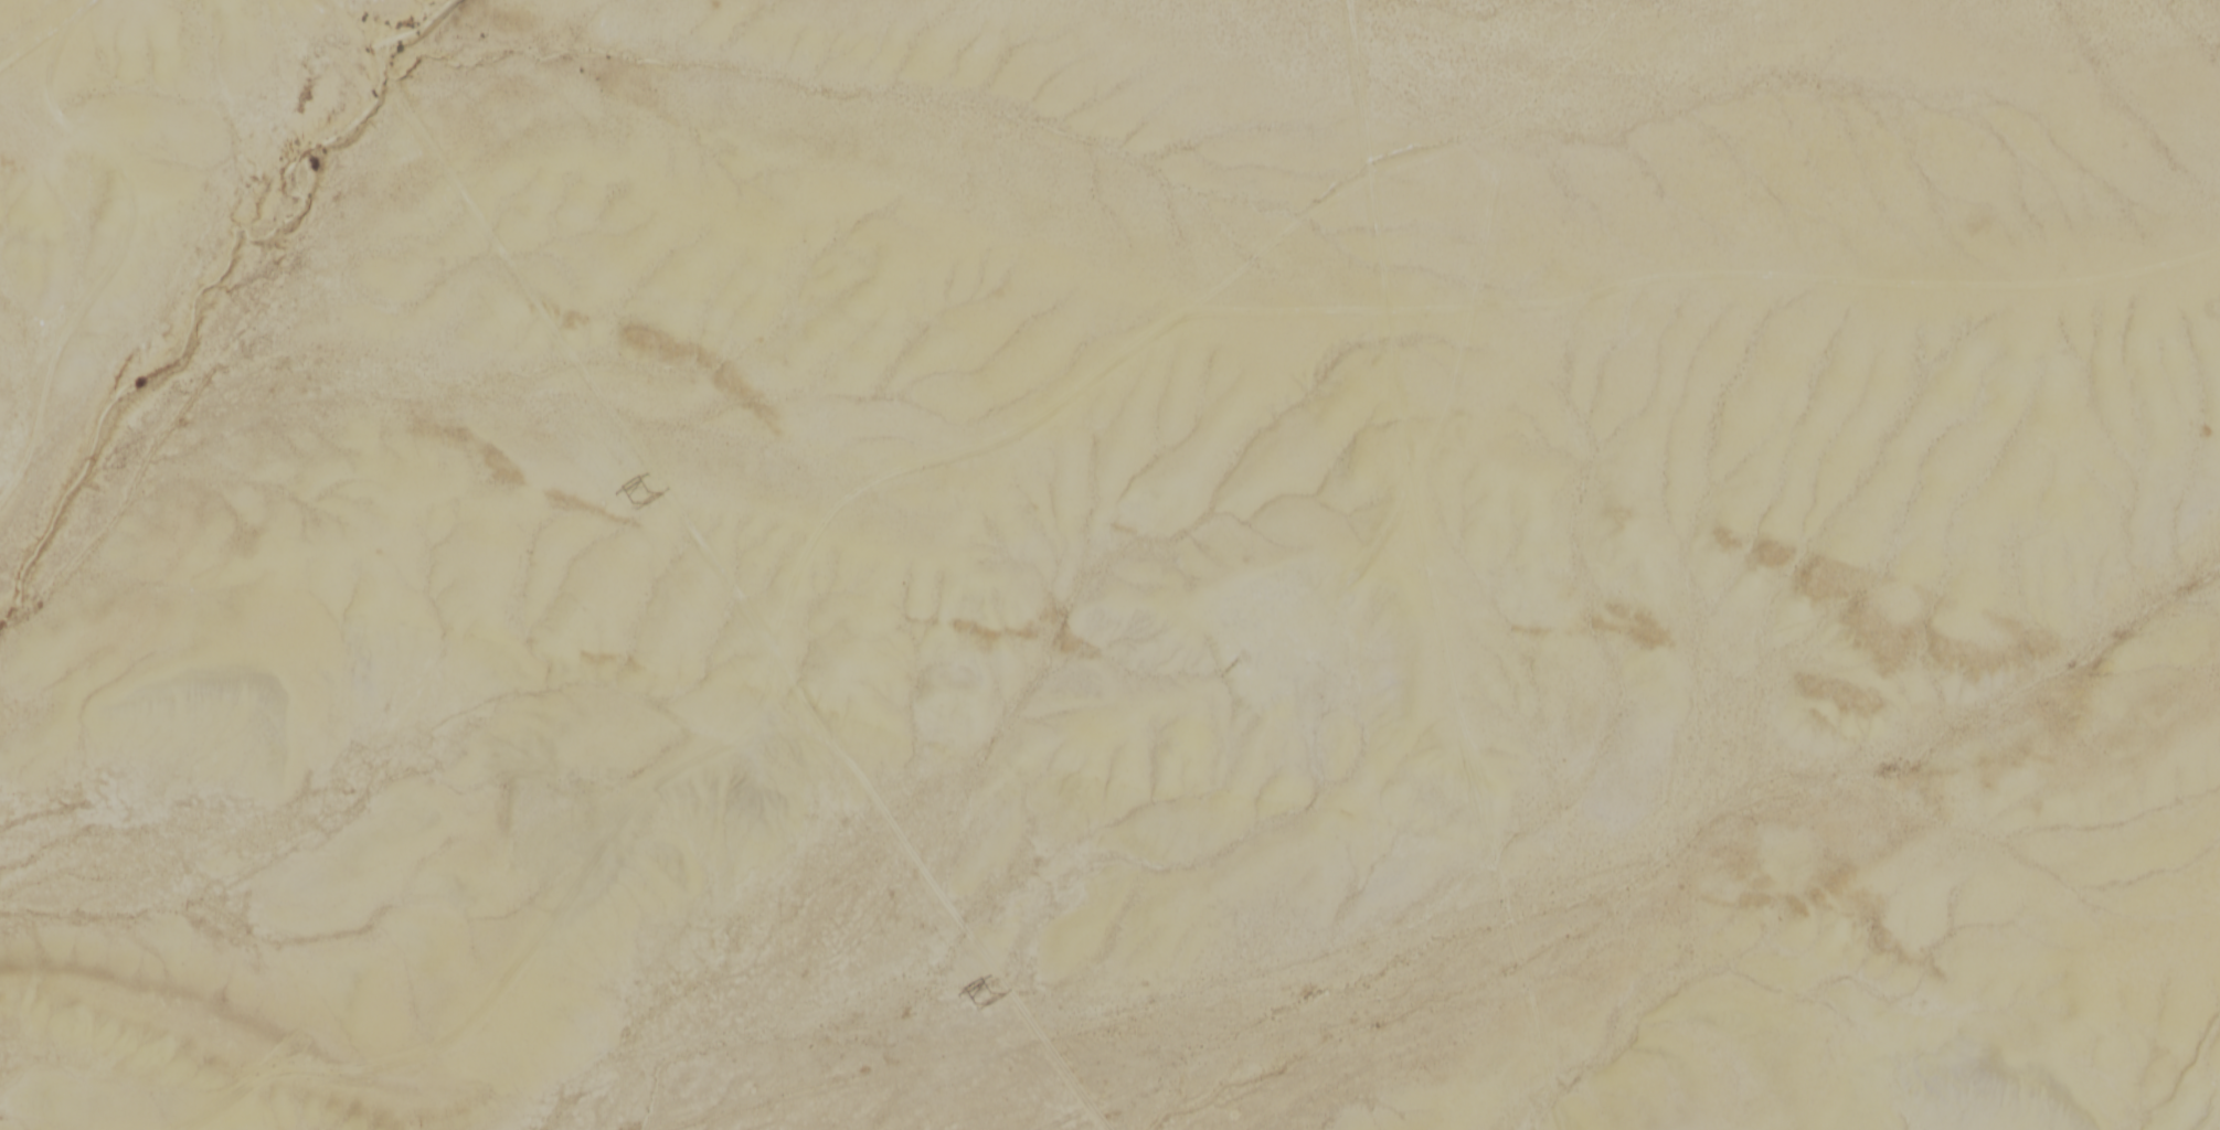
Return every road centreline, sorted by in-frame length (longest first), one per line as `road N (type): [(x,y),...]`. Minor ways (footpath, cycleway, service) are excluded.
road 1 (track): [(0,87),(138,0)]

